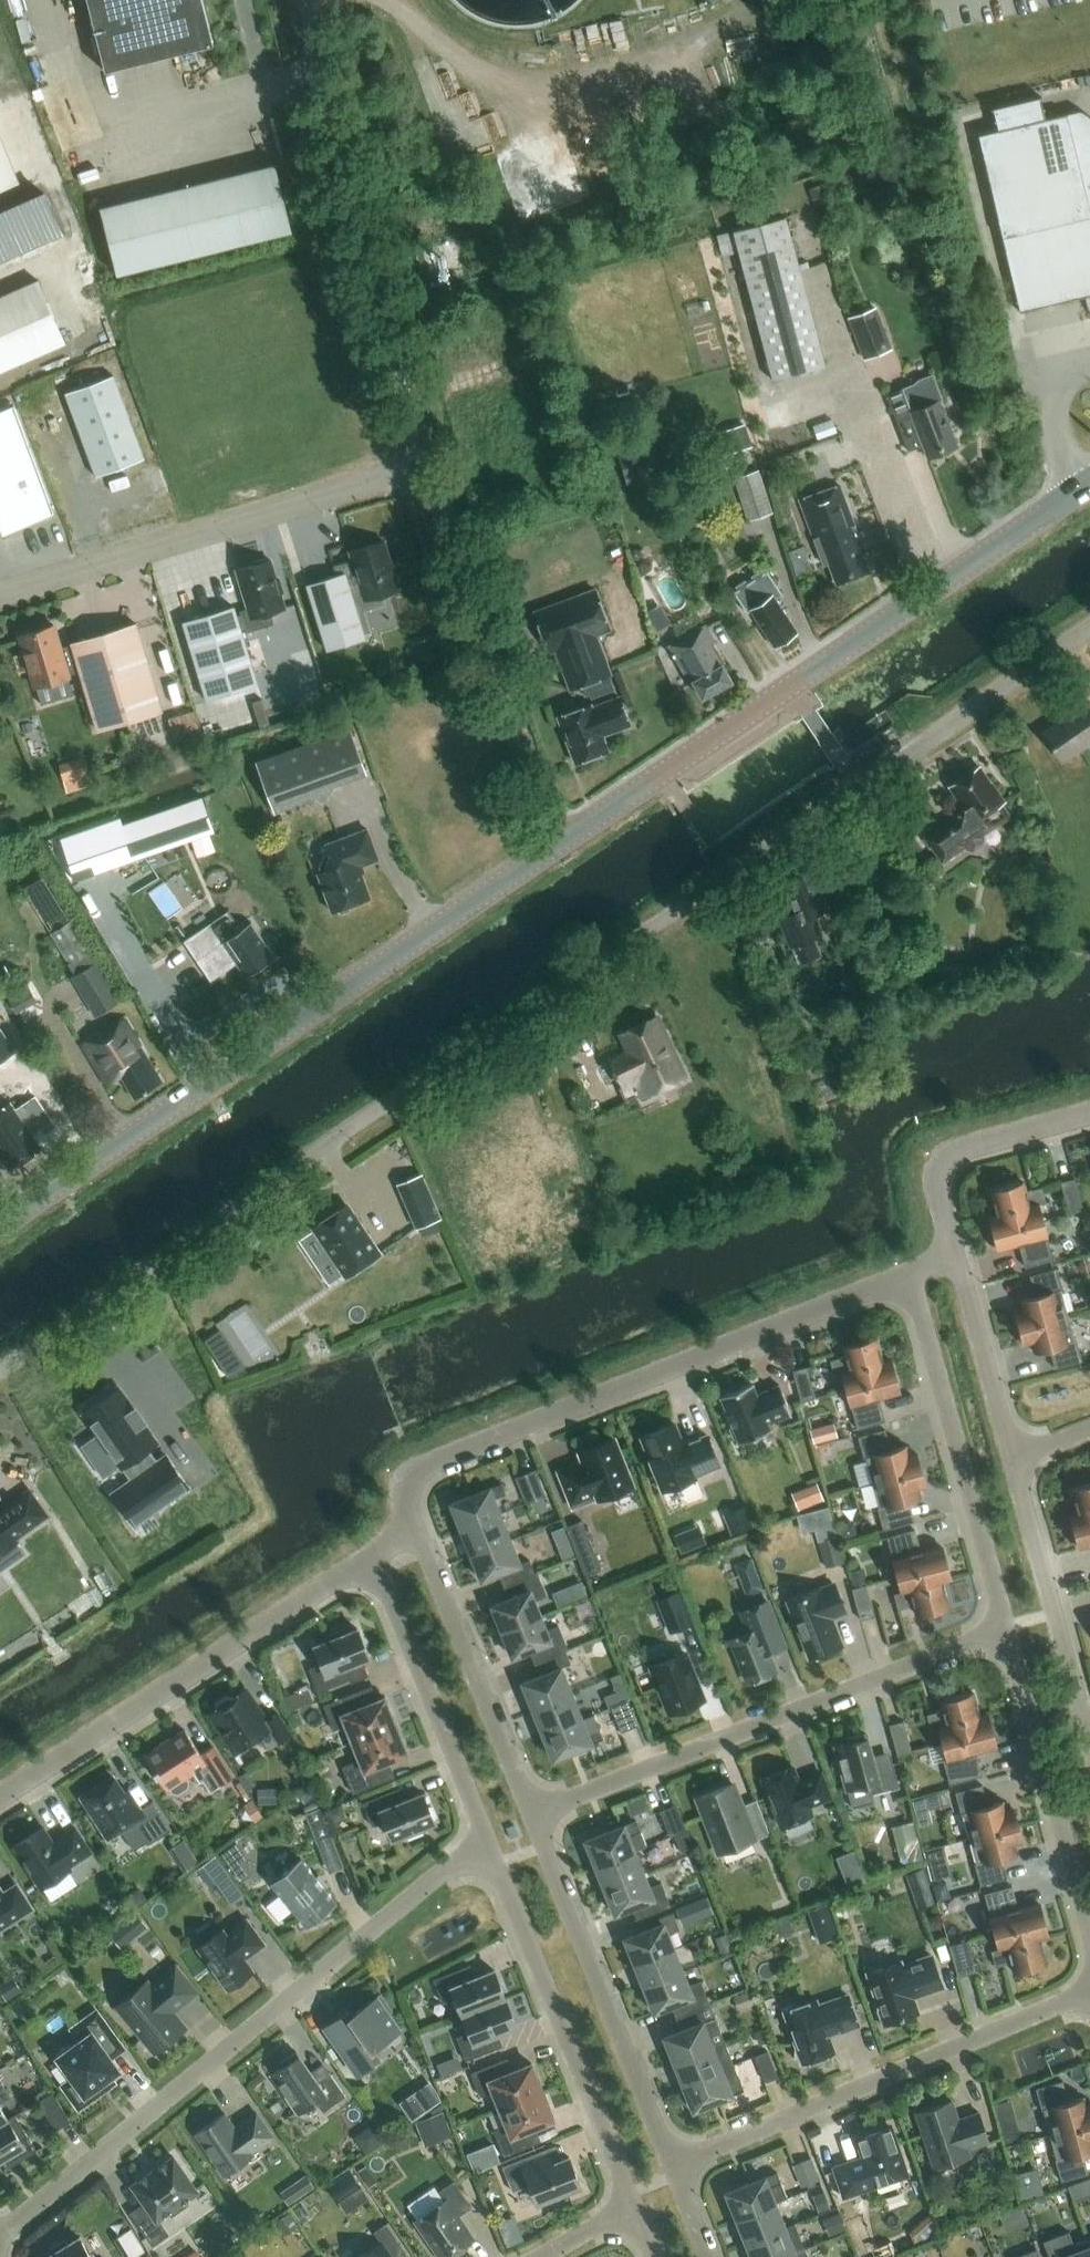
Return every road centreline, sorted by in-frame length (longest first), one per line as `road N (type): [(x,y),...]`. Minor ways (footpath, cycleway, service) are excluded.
road 1 (unclassified): [(0,1372),(1089,627)]
road 2 (secondary): [(0,1220),(557,845)]
road 3 (residential): [(0,2234),(429,1888),(492,1857)]
road 4 (secondary): [(557,845),(1070,495)]
road 5 (residential): [(415,1531),(406,1500),(428,1470),(906,1285)]
road 6 (residential): [(534,1822),(1006,1633)]
road 7 (unclassified): [(433,462),(305,0)]
road 8 (unclassified): [(433,462),(0,593)]
road 9 (residential): [(678,2172),(1089,1998)]
road 10 (residential): [(0,1803),(369,1565)]
road 11 (unclassified): [(557,845),(433,462)]
road 12 (residential): [(634,2211),(492,1857)]
road 13 (residential): [(534,1822),(678,2172)]
road 14 (residential): [(906,1285),(1006,1633)]
road 15 (residential): [(492,1857),(388,1595),(369,1565)]
road 16 (residential): [(415,1531),(534,1822)]
road 17 (residential): [(1006,1633),(1089,1931)]
road 18 (residential): [(1089,1736),(1018,1462)]
road 19 (residential): [(960,1265),(943,1166),(965,1150),(1089,1117)]
road 20 (residential): [(1018,1462),(960,1265)]

